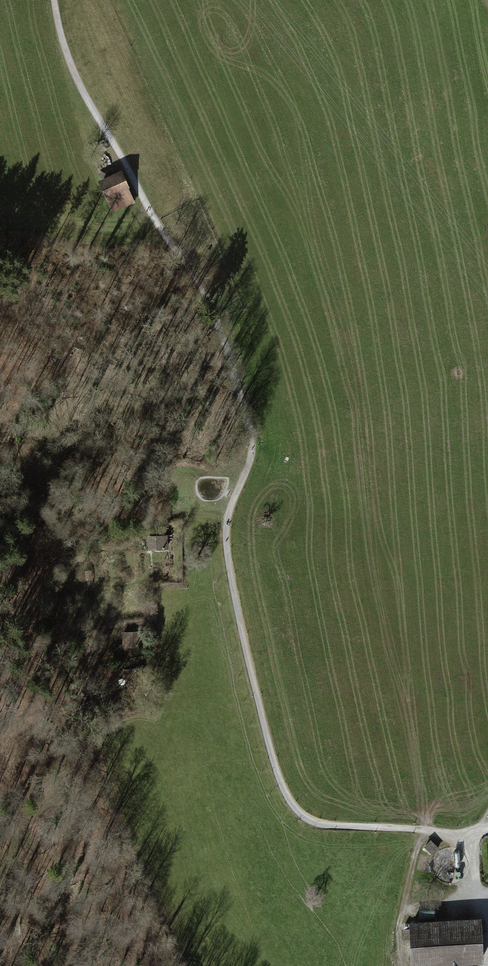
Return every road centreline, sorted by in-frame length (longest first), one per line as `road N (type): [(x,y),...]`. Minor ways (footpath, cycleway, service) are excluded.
road 1 (track): [(487,830),(311,822),(283,788),(231,577),(226,518),(253,444),(232,362),(83,92),(54,0)]
road 2 (track): [(220,332),(209,367),(184,390),(142,394),(65,371),(0,309)]

